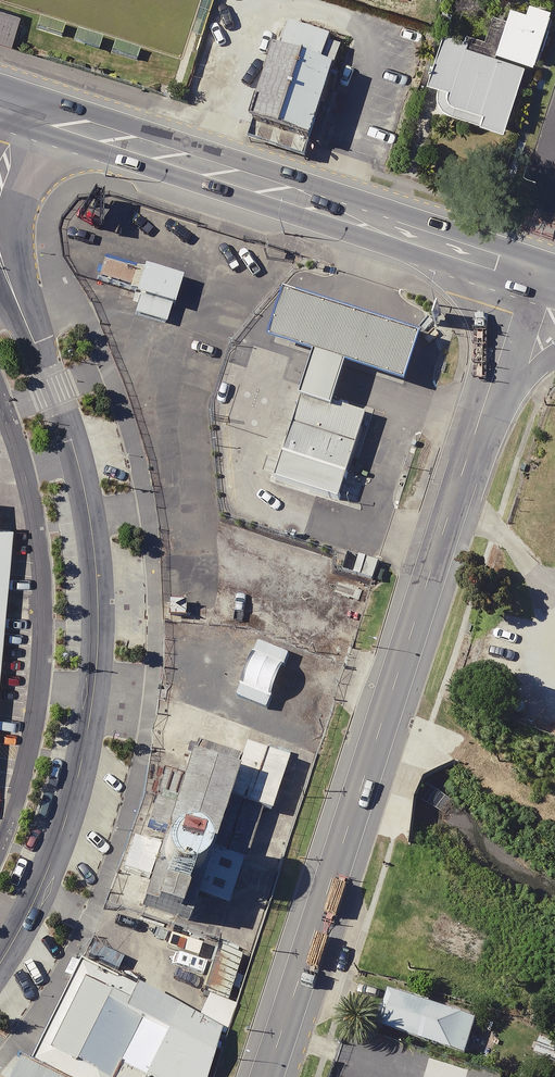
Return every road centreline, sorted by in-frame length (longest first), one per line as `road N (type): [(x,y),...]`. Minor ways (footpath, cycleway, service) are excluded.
road 1 (unclassified): [(0,962),(50,865),(74,790),(97,665),(98,598),(80,470),(10,286)]
road 2 (secondary): [(480,415),(267,1076)]
road 3 (primary): [(49,126),(85,127),(295,195),(526,282)]
road 4 (tertiary): [(49,126),(12,234),(10,286)]
road 5 (secondary): [(526,282),(480,415)]

